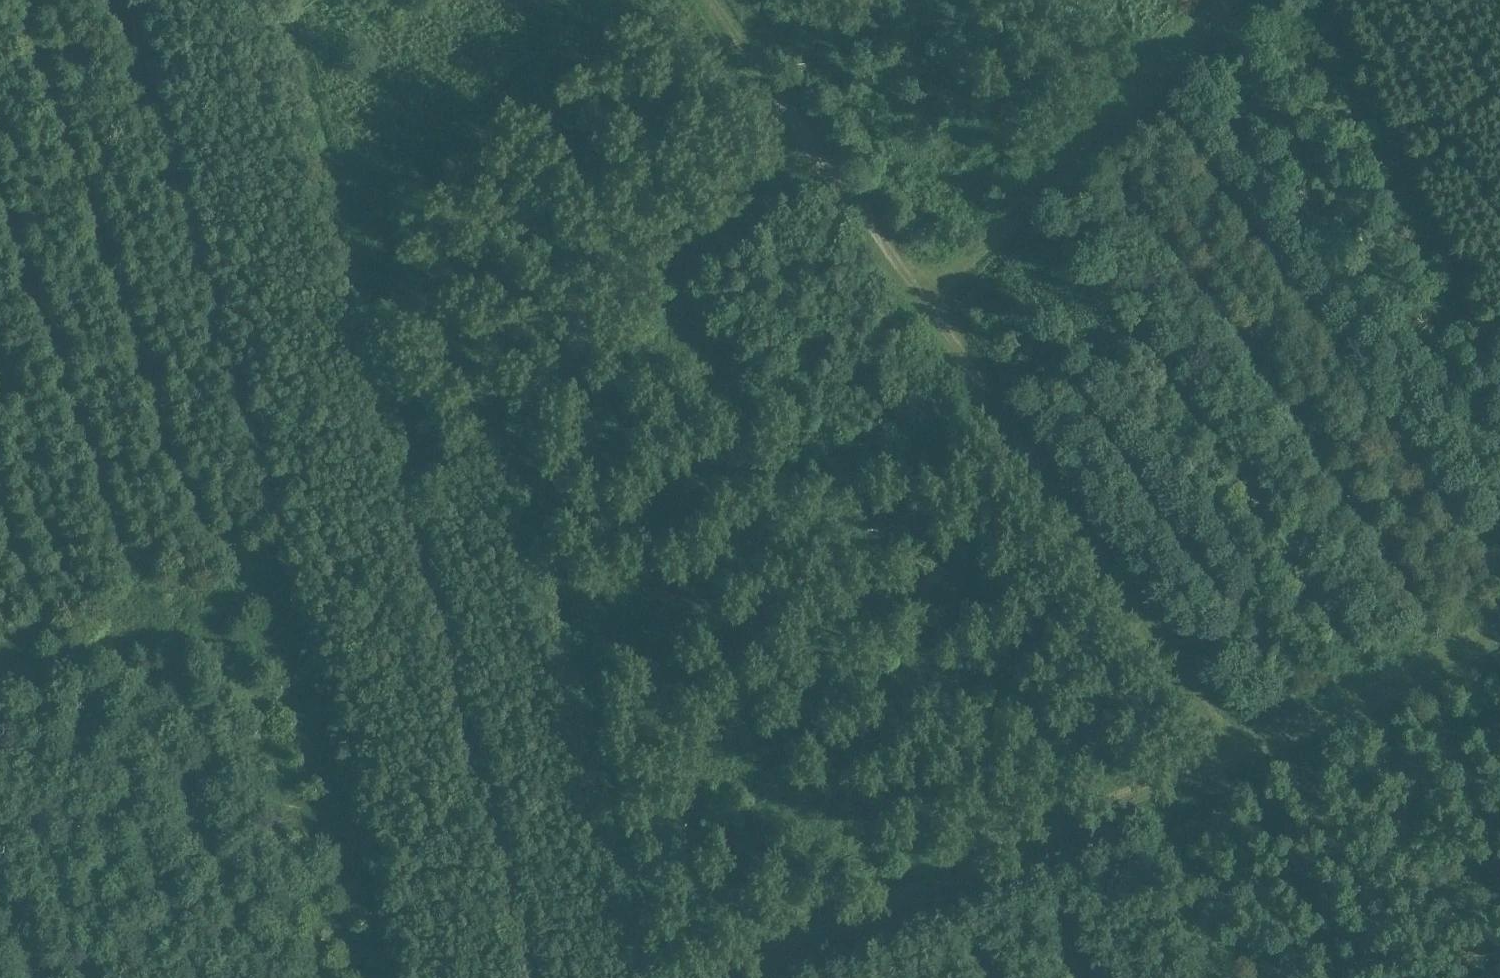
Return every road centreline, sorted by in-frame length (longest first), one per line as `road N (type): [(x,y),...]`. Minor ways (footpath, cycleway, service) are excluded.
road 1 (track): [(705,0),(1207,722),(1239,742),(1274,745),(1499,635)]
road 2 (track): [(539,977),(297,70),(251,0)]
road 3 (track): [(1222,0),(920,306)]

